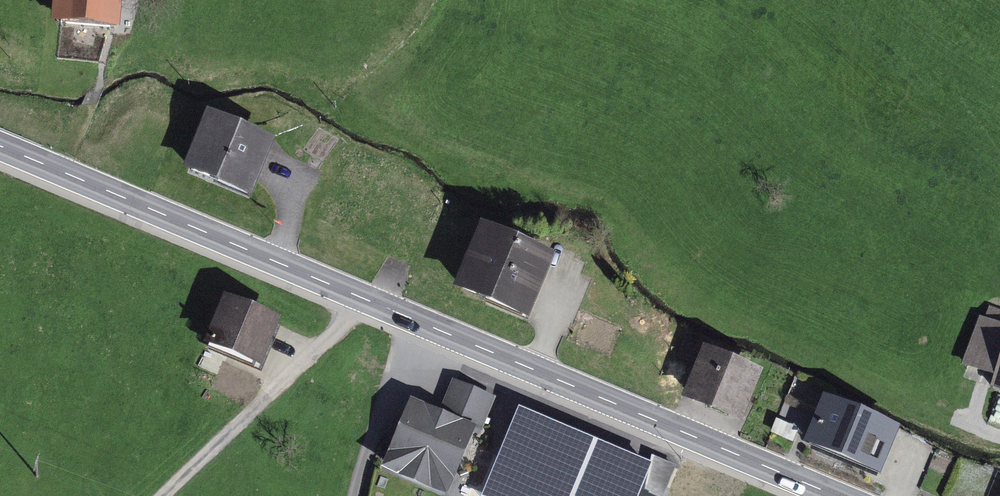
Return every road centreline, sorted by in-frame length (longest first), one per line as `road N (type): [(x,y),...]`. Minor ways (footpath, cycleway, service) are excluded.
road 1 (secondary): [(833,495),(0,146)]

